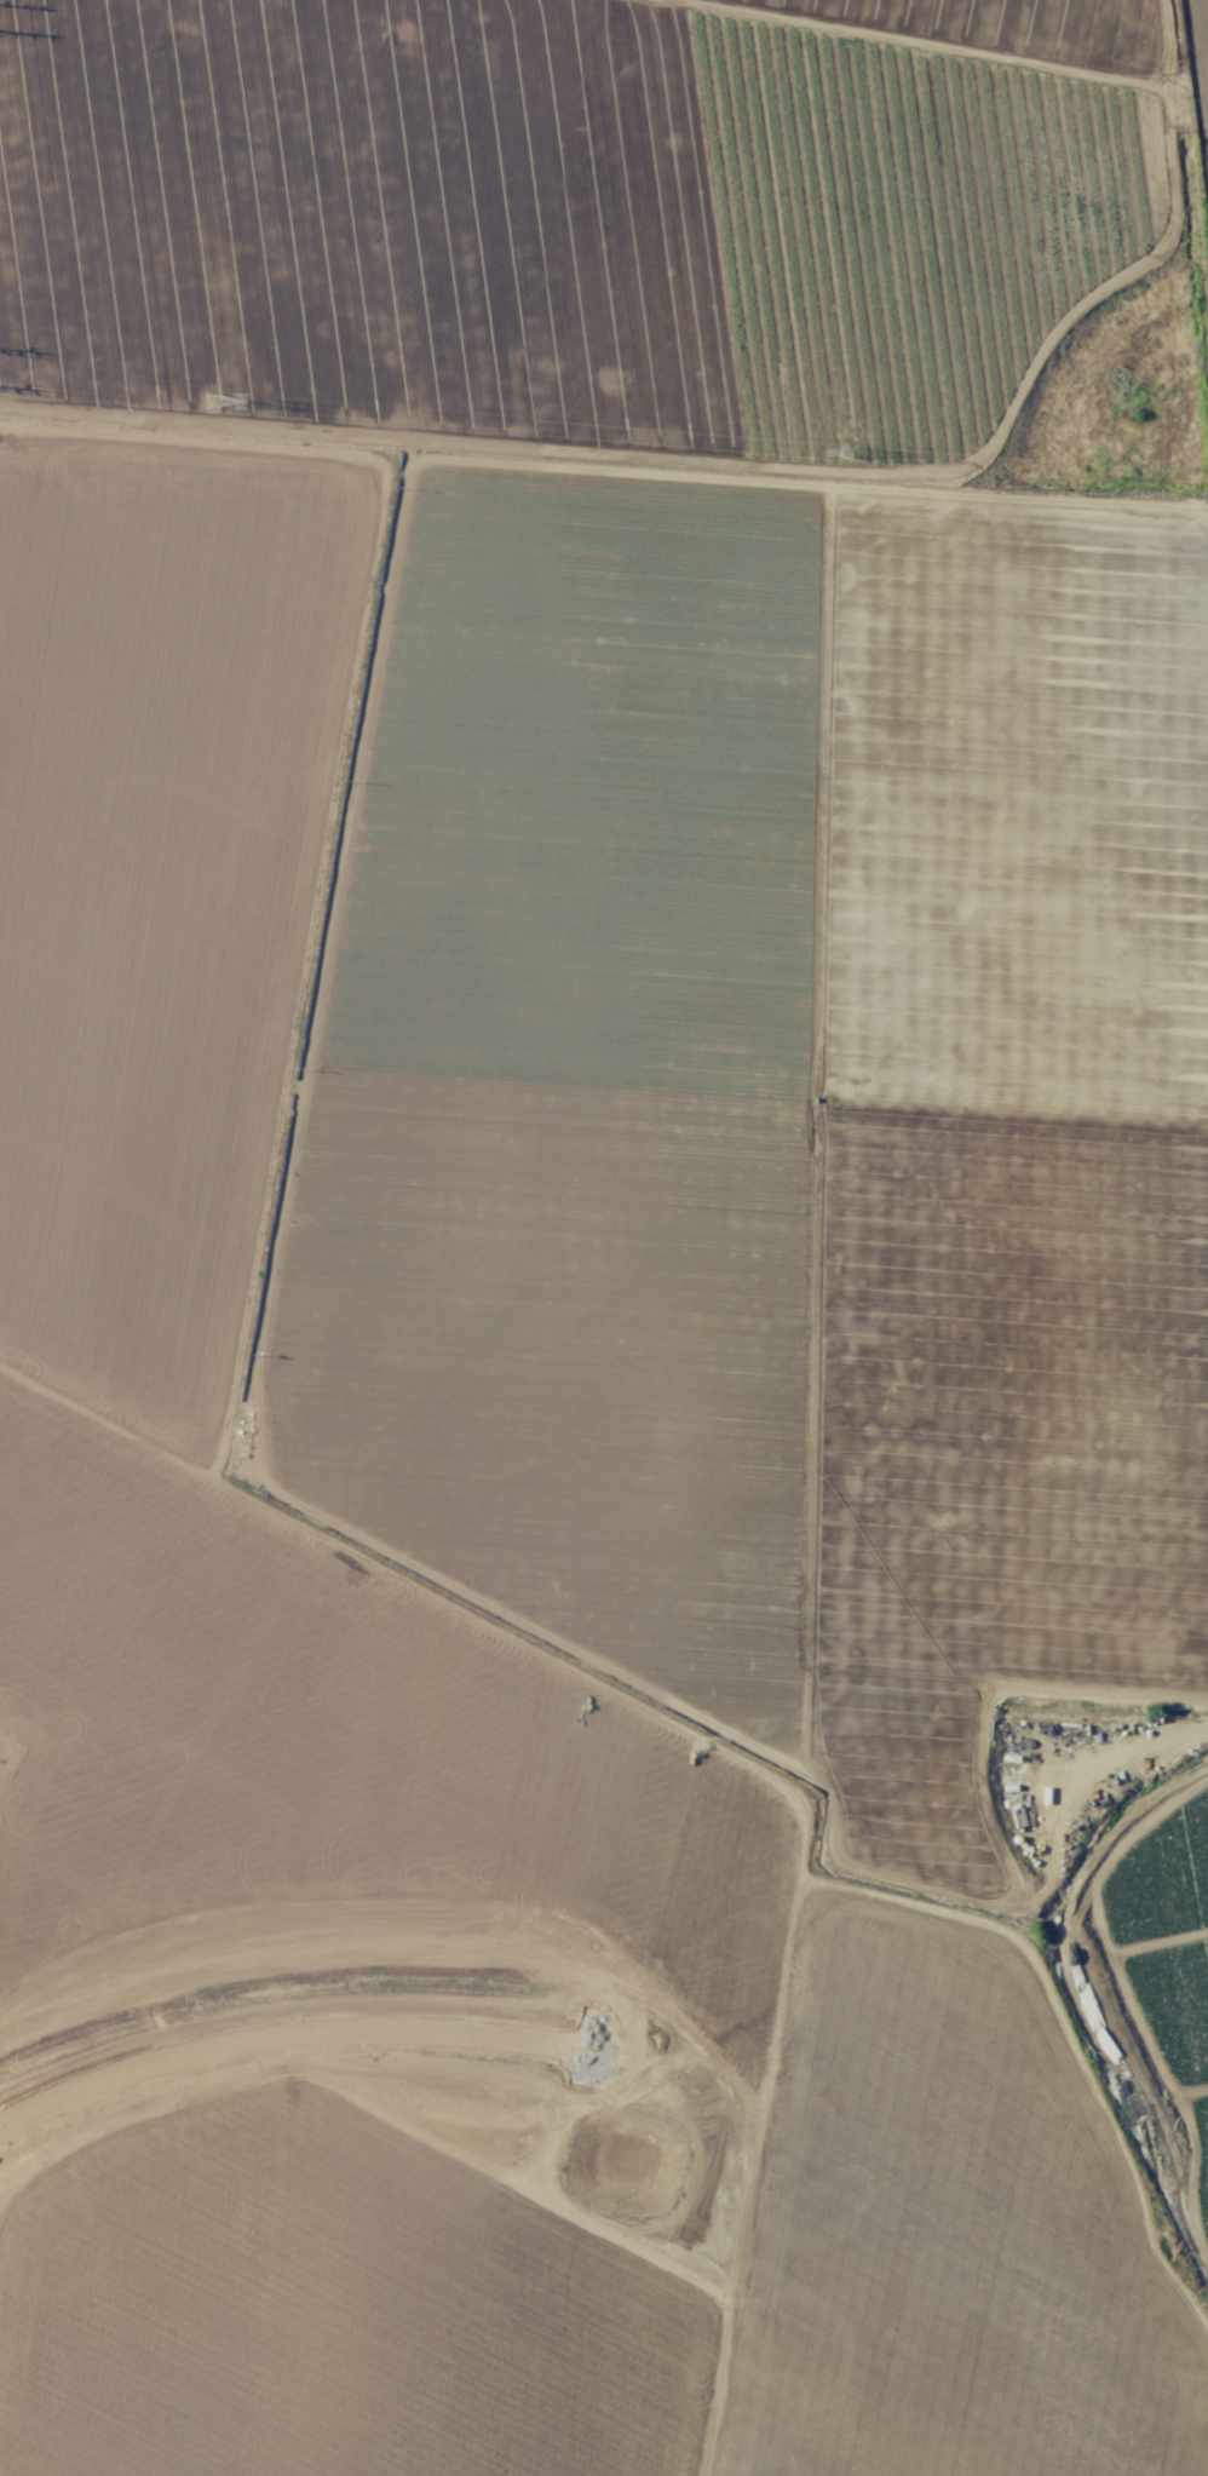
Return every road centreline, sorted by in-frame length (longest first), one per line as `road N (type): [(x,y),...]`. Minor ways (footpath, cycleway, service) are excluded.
road 1 (track): [(1207,405),(1155,0)]

